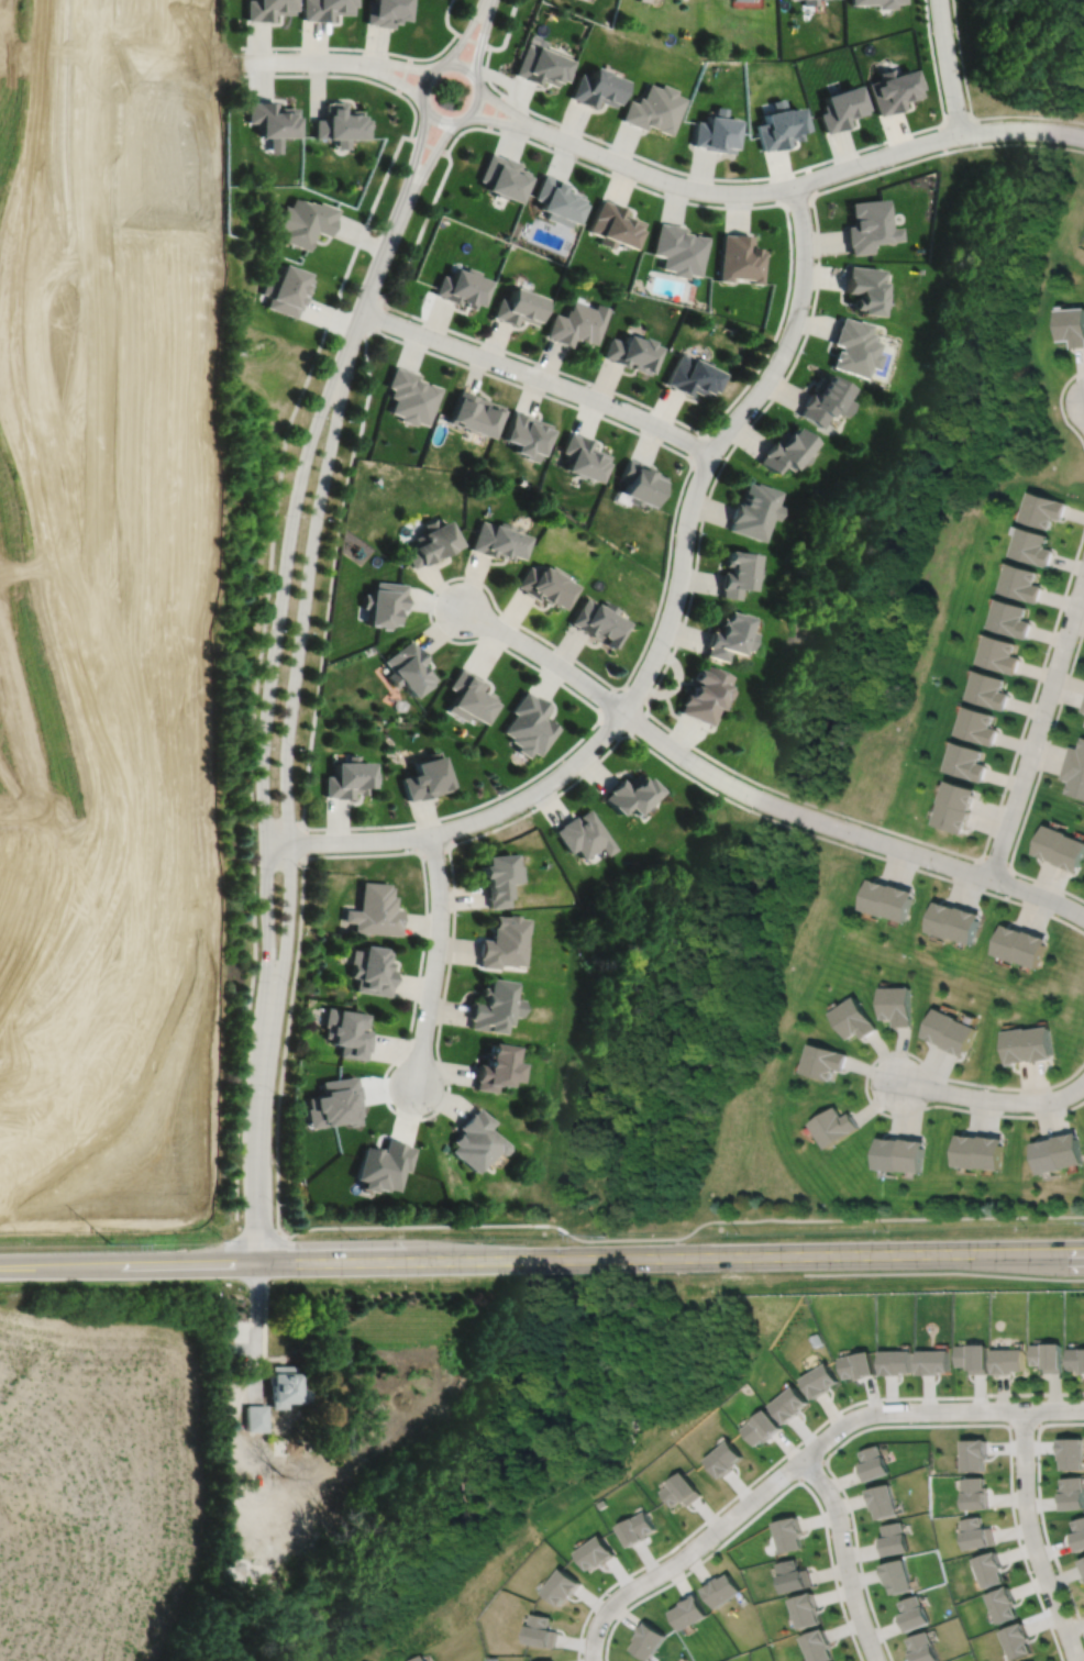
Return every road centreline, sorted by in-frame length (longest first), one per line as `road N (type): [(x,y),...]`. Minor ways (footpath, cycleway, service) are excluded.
road 1 (secondary): [(0,1267),(1083,1251)]
road 2 (residential): [(349,353),(305,475),(274,689),(265,1068)]
road 3 (residential): [(265,1068),(287,962),(296,683),(349,353)]
road 4 (residential): [(591,1660),(596,1627),(613,1601),(682,1559),(847,1422),(880,1411),(1083,1408)]
road 5 (residential): [(795,185),(805,268),(794,326),(770,378),(701,478),(671,619),(623,711)]
road 6 (residential): [(1083,138),(973,132),(778,189),(722,192),(667,181),(550,133)]
road 7 (residential): [(1083,917),(752,796),(623,711)]
road 8 (residential): [(623,711),(557,778),(480,820),(422,837),(268,844)]
road 9 (residential): [(363,311),(611,405),(712,455)]
road 10 (residential): [(1083,572),(989,878)]
road 11 (residential): [(1076,1660),(1030,1535),(1024,1409)]
road 12 (residential): [(432,834),(441,924),(417,1086)]
road 13 (residential): [(876,1660),(831,1498),(801,1459)]
road 14 (residential): [(259,1263),(265,1068)]
road 15 (residential): [(623,711),(462,607)]
road 16 (residential): [(1083,1083),(1058,1099),(1030,1103),(898,1083)]
road 17 (residential): [(467,67),(445,64),(424,79),(421,95),(433,117),(457,122),(475,111),(480,86),(467,67)]
road 18 (residential): [(407,200),(349,353)]
road 19 (residential): [(940,0),(962,134)]

